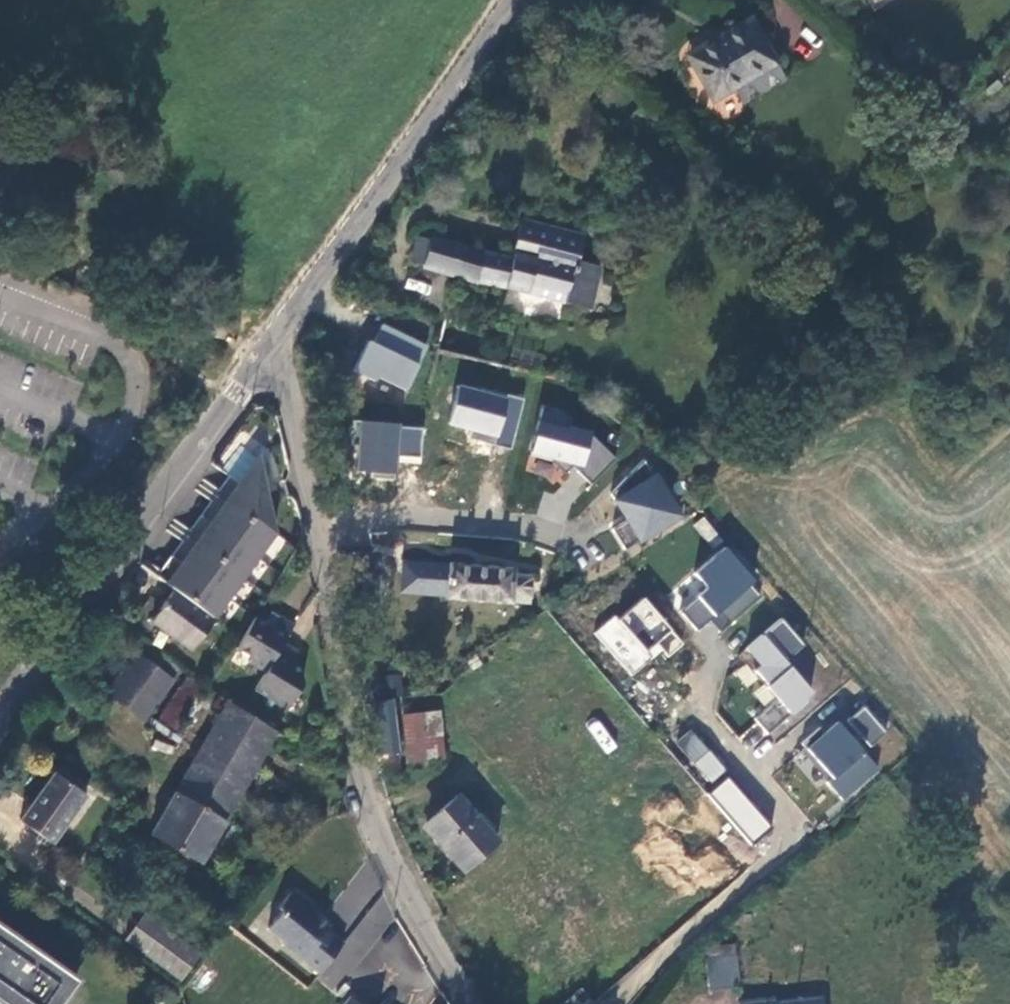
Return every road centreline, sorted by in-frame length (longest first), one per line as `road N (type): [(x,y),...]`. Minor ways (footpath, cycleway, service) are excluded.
road 1 (residential): [(276,341),(328,575),(355,759),(375,817)]
road 2 (residential): [(0,717),(276,341)]
road 3 (unclassified): [(276,341),(511,0)]
road 4 (residential): [(571,833),(510,744),(375,817)]
road 5 (residential): [(375,817),(417,909),(478,1003)]

